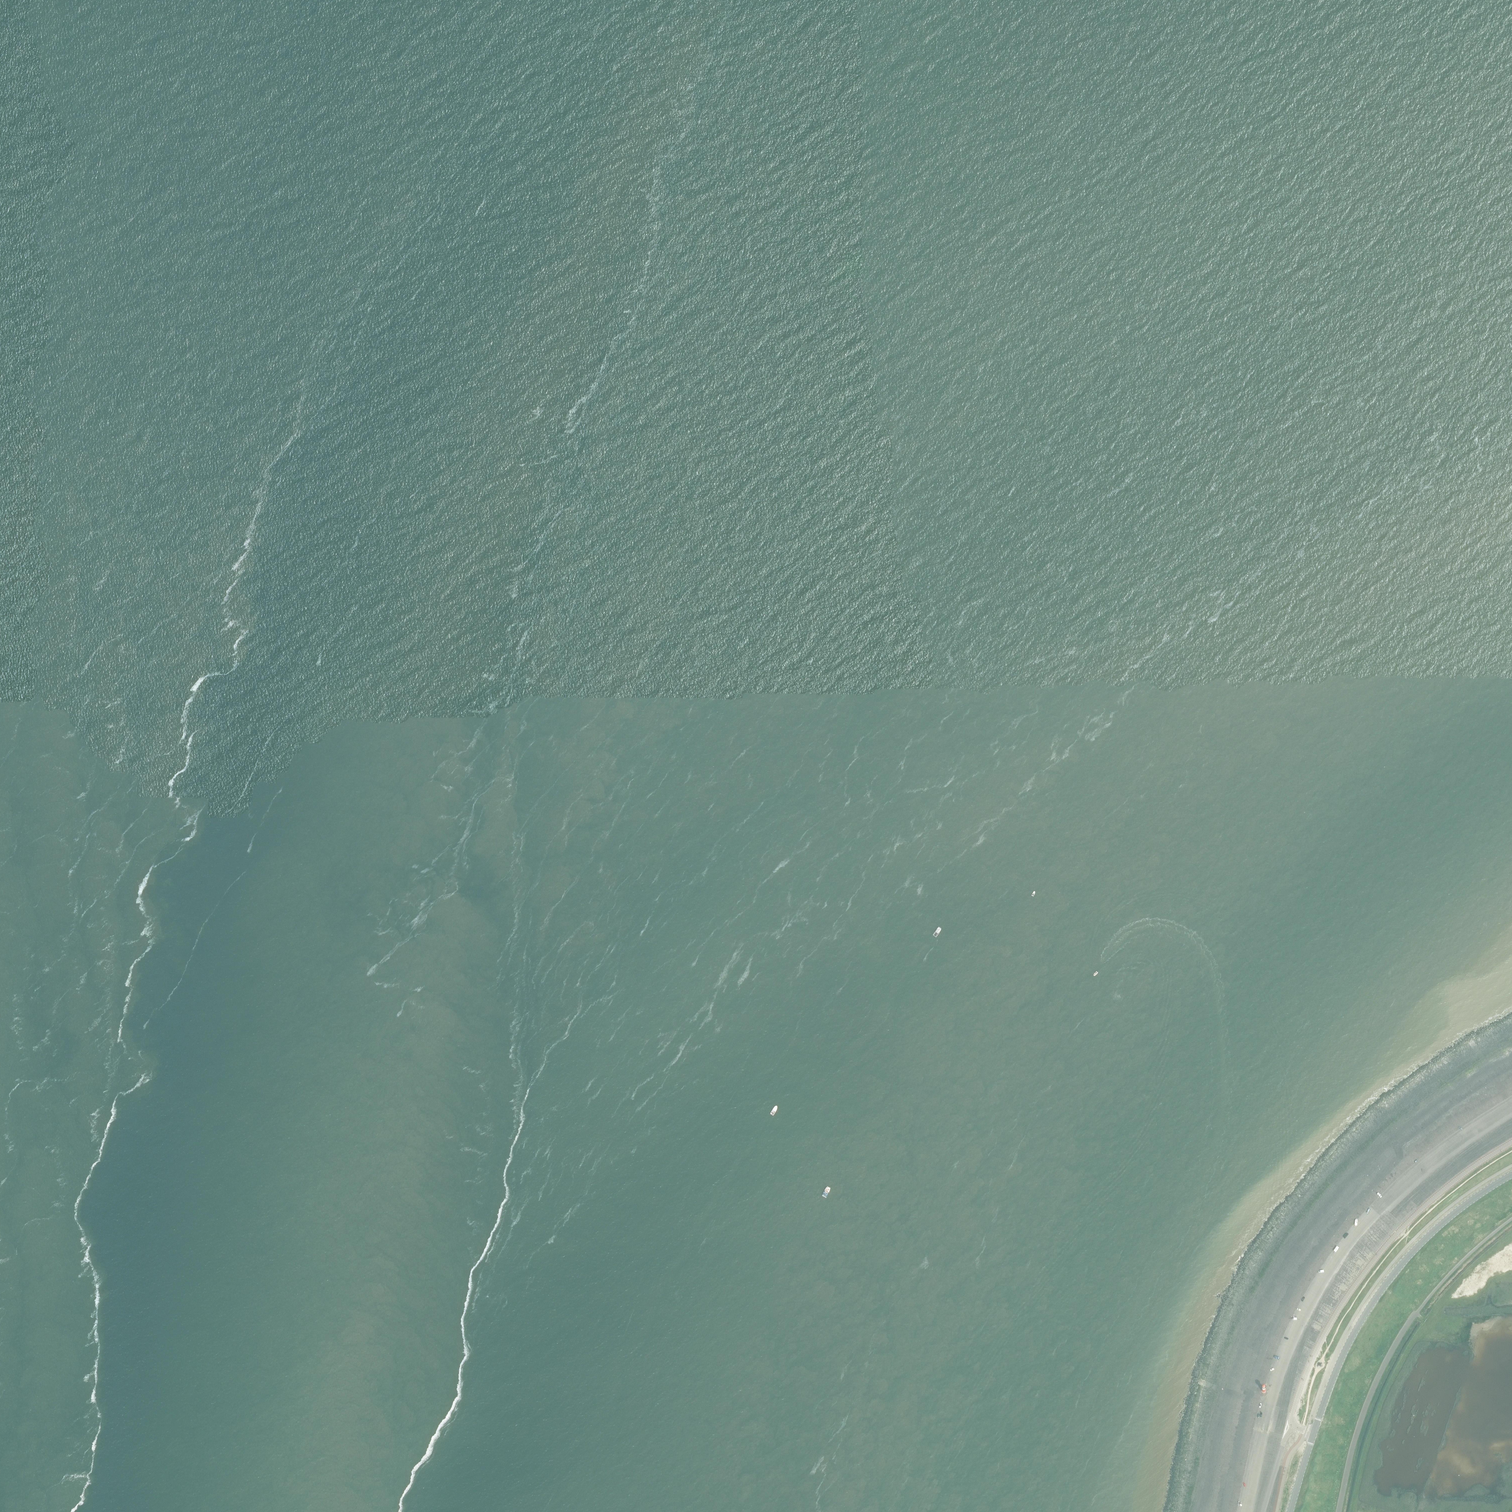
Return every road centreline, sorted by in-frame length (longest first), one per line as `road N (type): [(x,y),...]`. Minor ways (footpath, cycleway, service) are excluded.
road 1 (unclassified): [(1511,1144),(1418,1213),(1360,1279),(1293,1413),(1296,1427),(1314,1434)]
road 2 (secondary): [(1314,1434),(1336,1366),(1382,1286),(1460,1210),(1511,1176)]

